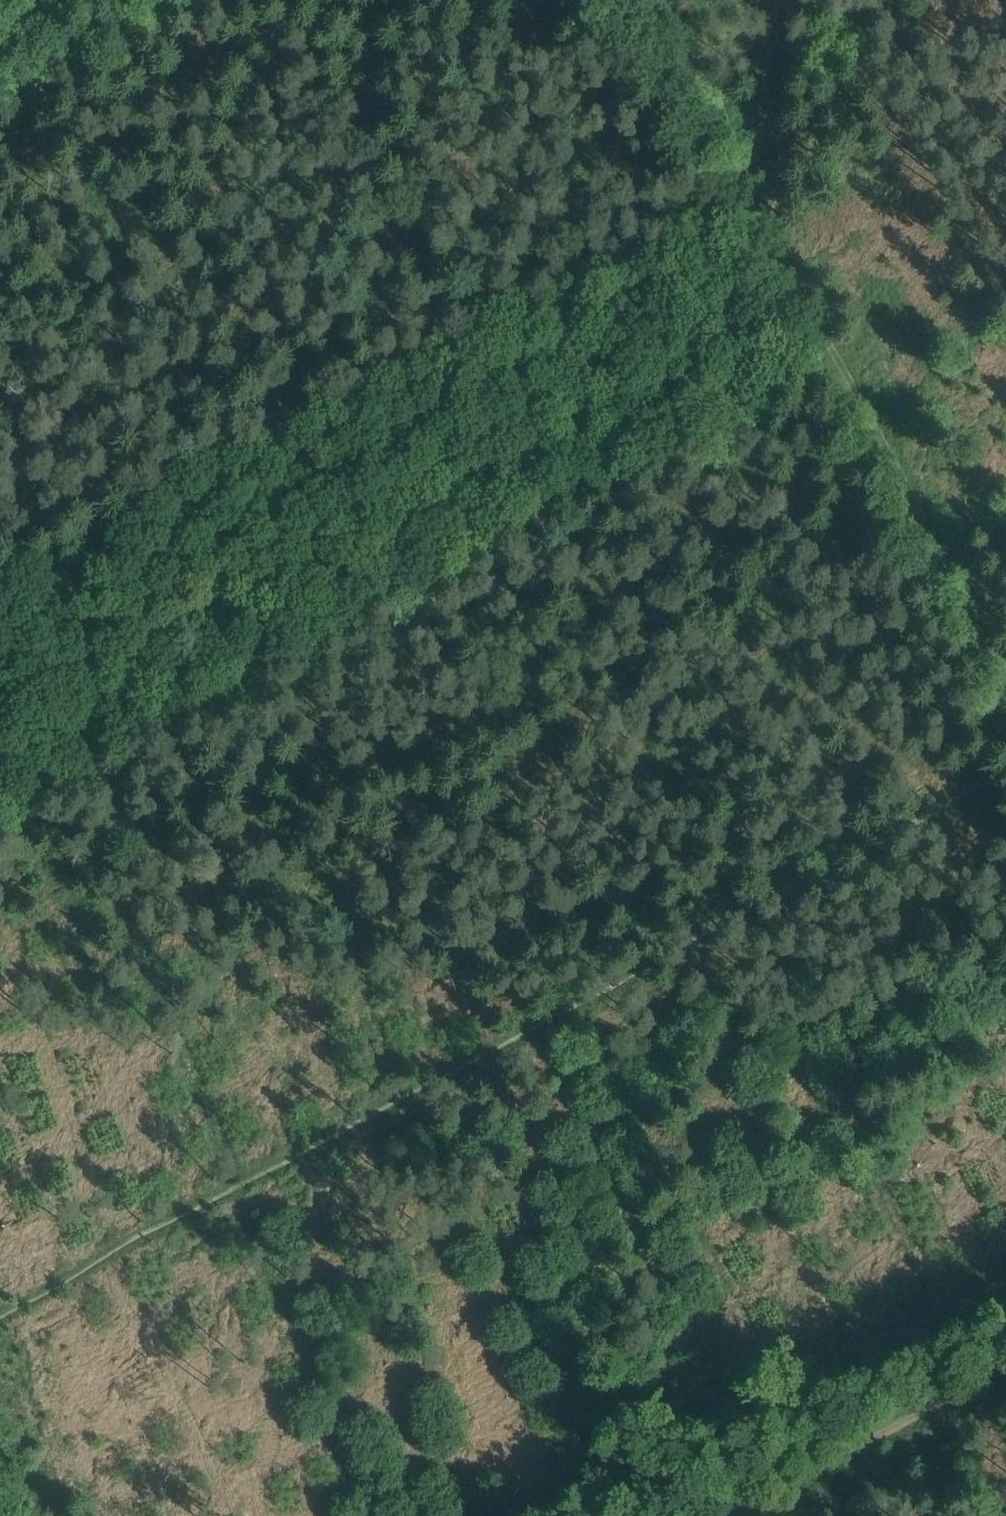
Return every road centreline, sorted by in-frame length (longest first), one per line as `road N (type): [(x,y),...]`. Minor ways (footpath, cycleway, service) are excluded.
road 1 (track): [(639,0),(1005,671)]
road 2 (track): [(735,1515),(1005,1369)]

